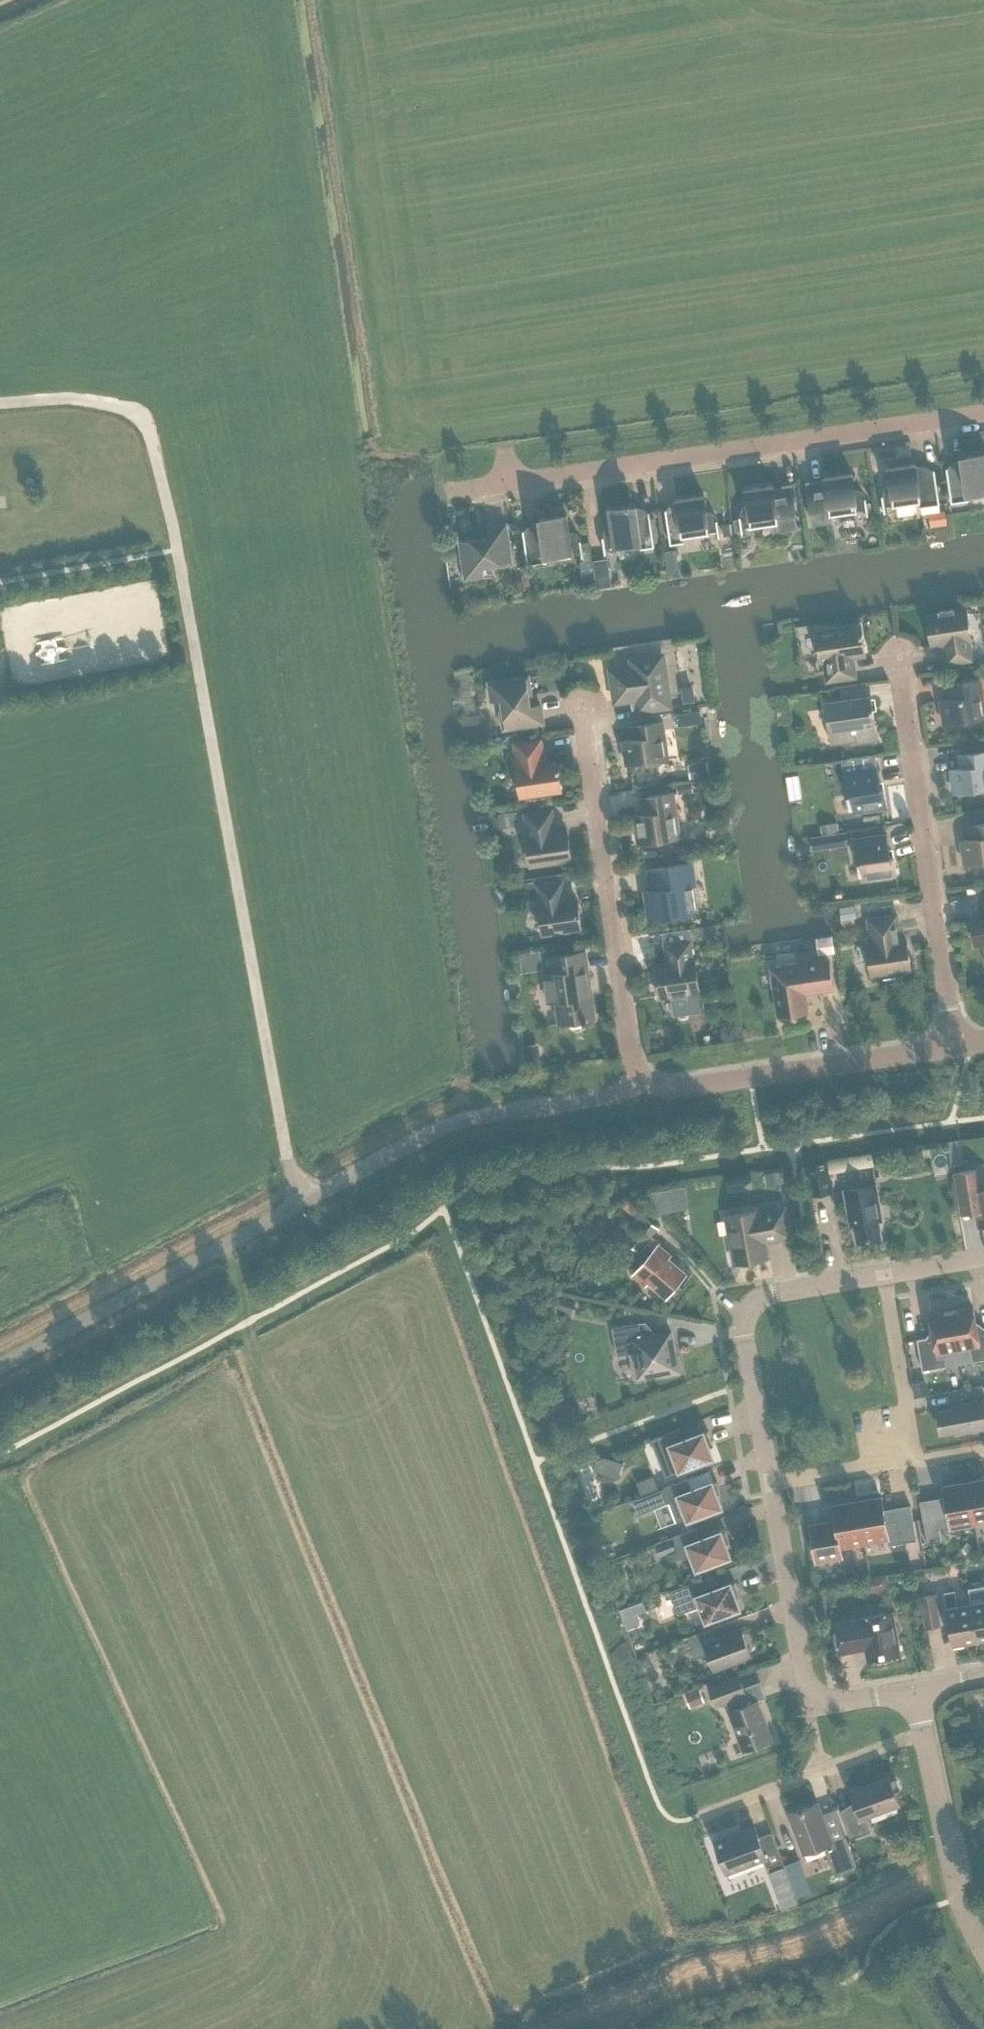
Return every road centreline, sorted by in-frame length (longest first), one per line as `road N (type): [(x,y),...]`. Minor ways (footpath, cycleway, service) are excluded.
road 1 (unclassified): [(0,1367),(450,1126),(640,1093)]
road 2 (residential): [(453,491),(983,413)]
road 3 (residential): [(955,1047),(900,660)]
road 4 (residential): [(640,1093),(582,707)]
road 5 (residential): [(772,1492),(746,1338),(752,1310),(774,1297),(886,1277)]
road 6 (unclassified): [(640,1093),(955,1047)]
road 7 (residential): [(701,1815),(923,1733)]
road 8 (unclassified): [(983,1952),(961,1896),(923,1733)]
road 9 (residential): [(808,1713),(772,1492)]
road 10 (residential): [(886,1277),(912,1470)]
road 11 (residential): [(772,1492),(912,1470)]

